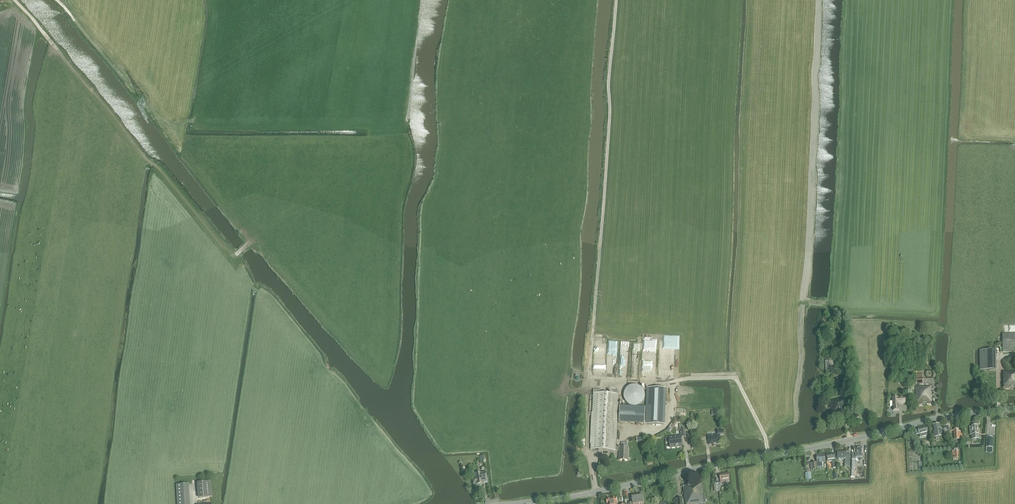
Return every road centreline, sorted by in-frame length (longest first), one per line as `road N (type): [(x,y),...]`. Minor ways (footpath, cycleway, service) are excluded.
road 1 (track): [(410,0),(386,379),(256,241),(233,255),(143,157)]
road 2 (tertiary): [(515,503),(1014,409)]
road 3 (track): [(617,0),(588,397),(596,493)]
road 4 (track): [(800,0),(735,376)]
road 5 (track): [(87,503),(143,157)]
road 6 (track): [(589,382),(735,376),(769,457)]
road 7 (track): [(143,157),(13,0)]

